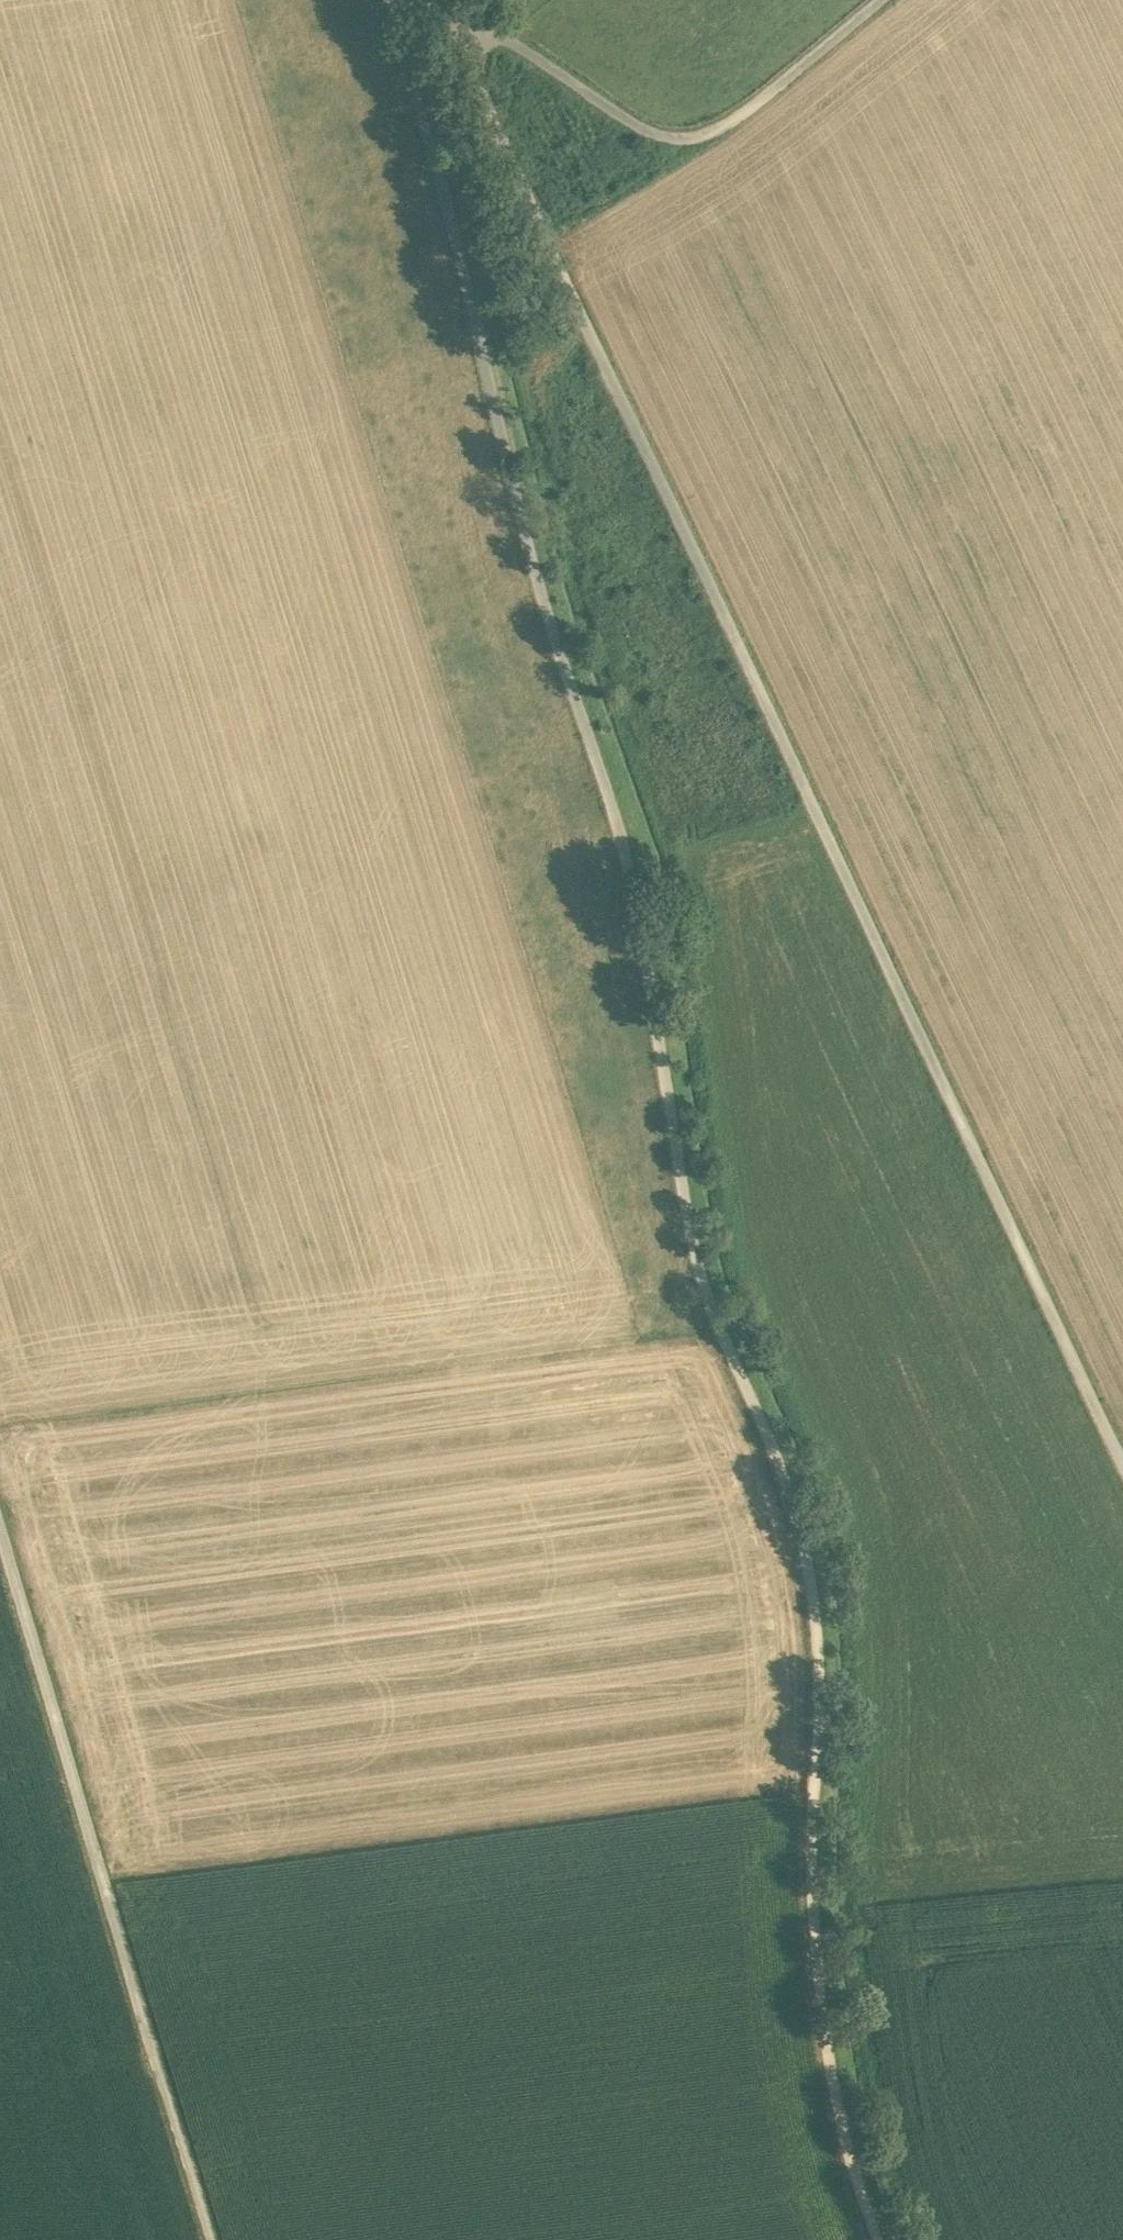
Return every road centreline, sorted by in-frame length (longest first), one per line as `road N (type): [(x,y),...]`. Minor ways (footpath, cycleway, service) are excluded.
road 1 (track): [(406,0),(537,509),(631,816),(664,955),(705,1233),(816,1537),(835,1628),(830,1924),(845,2063),(887,2239)]
road 2 (track): [(466,25),(461,40),(1122,1456)]
road 3 (track): [(0,1497),(228,2239)]
road 4 (track): [(466,25),(677,150),(708,154),(740,142),(918,0)]

